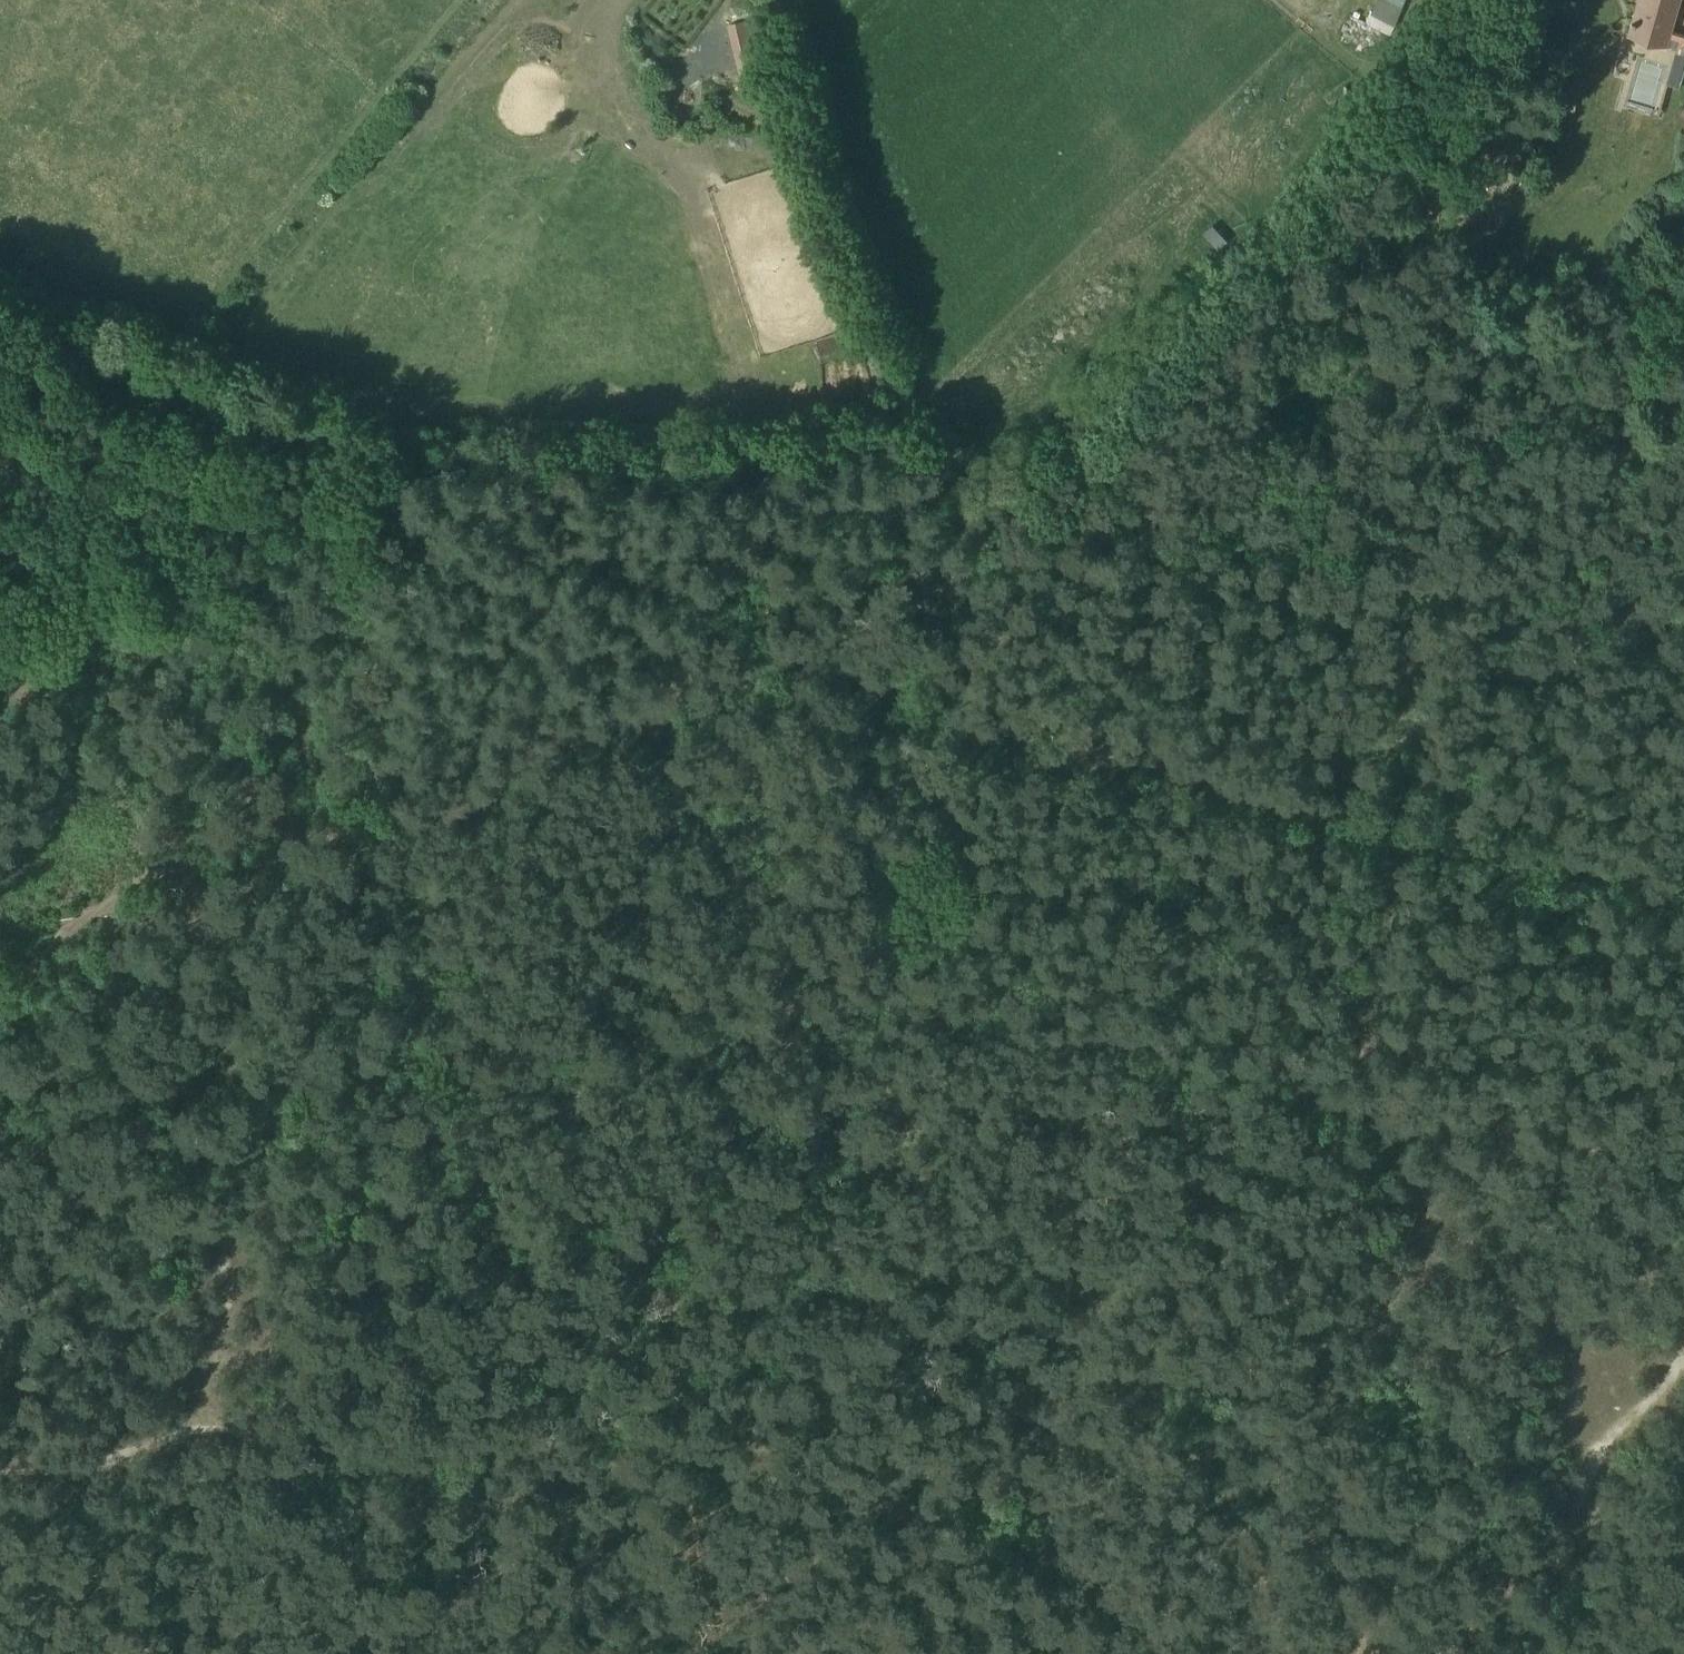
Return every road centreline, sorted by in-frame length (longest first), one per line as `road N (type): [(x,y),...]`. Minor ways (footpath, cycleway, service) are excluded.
road 1 (track): [(0,1479),(195,1426),(231,1424)]

